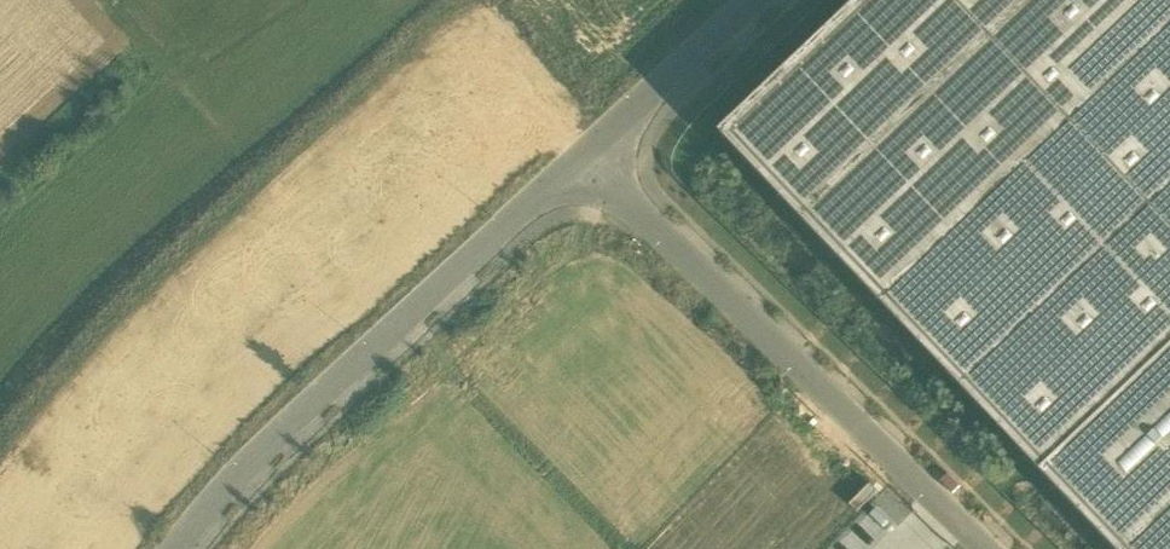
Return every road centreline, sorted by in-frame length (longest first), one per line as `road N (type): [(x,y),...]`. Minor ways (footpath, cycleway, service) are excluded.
road 1 (residential): [(590,160),(321,400),(177,548)]
road 2 (residential): [(990,548),(590,160)]
road 3 (residential): [(753,0),(590,160)]
road 4 (track): [(107,0),(214,111)]

